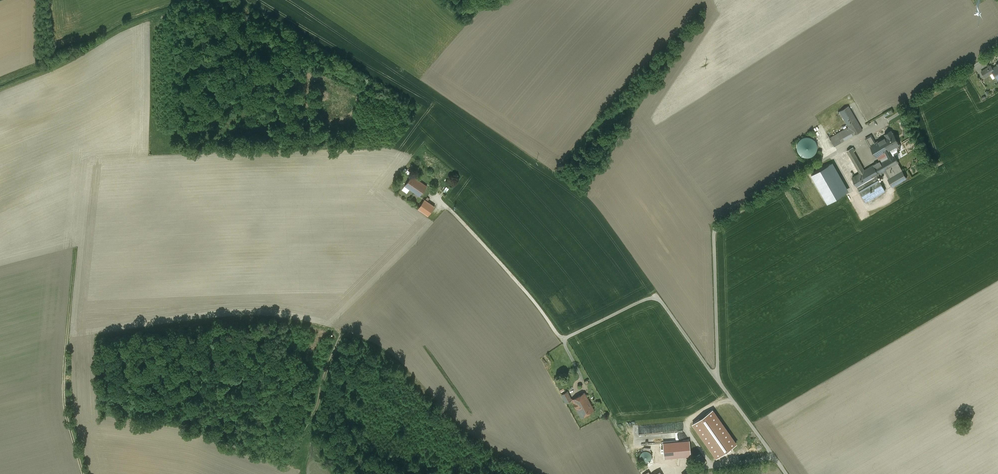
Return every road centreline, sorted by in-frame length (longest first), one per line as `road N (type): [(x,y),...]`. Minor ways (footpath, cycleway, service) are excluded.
road 1 (unclassified): [(716,376),(718,224),(997,50)]
road 2 (track): [(84,473),(64,398),(76,244)]
road 3 (unclassified): [(563,337),(657,298),(716,376)]

